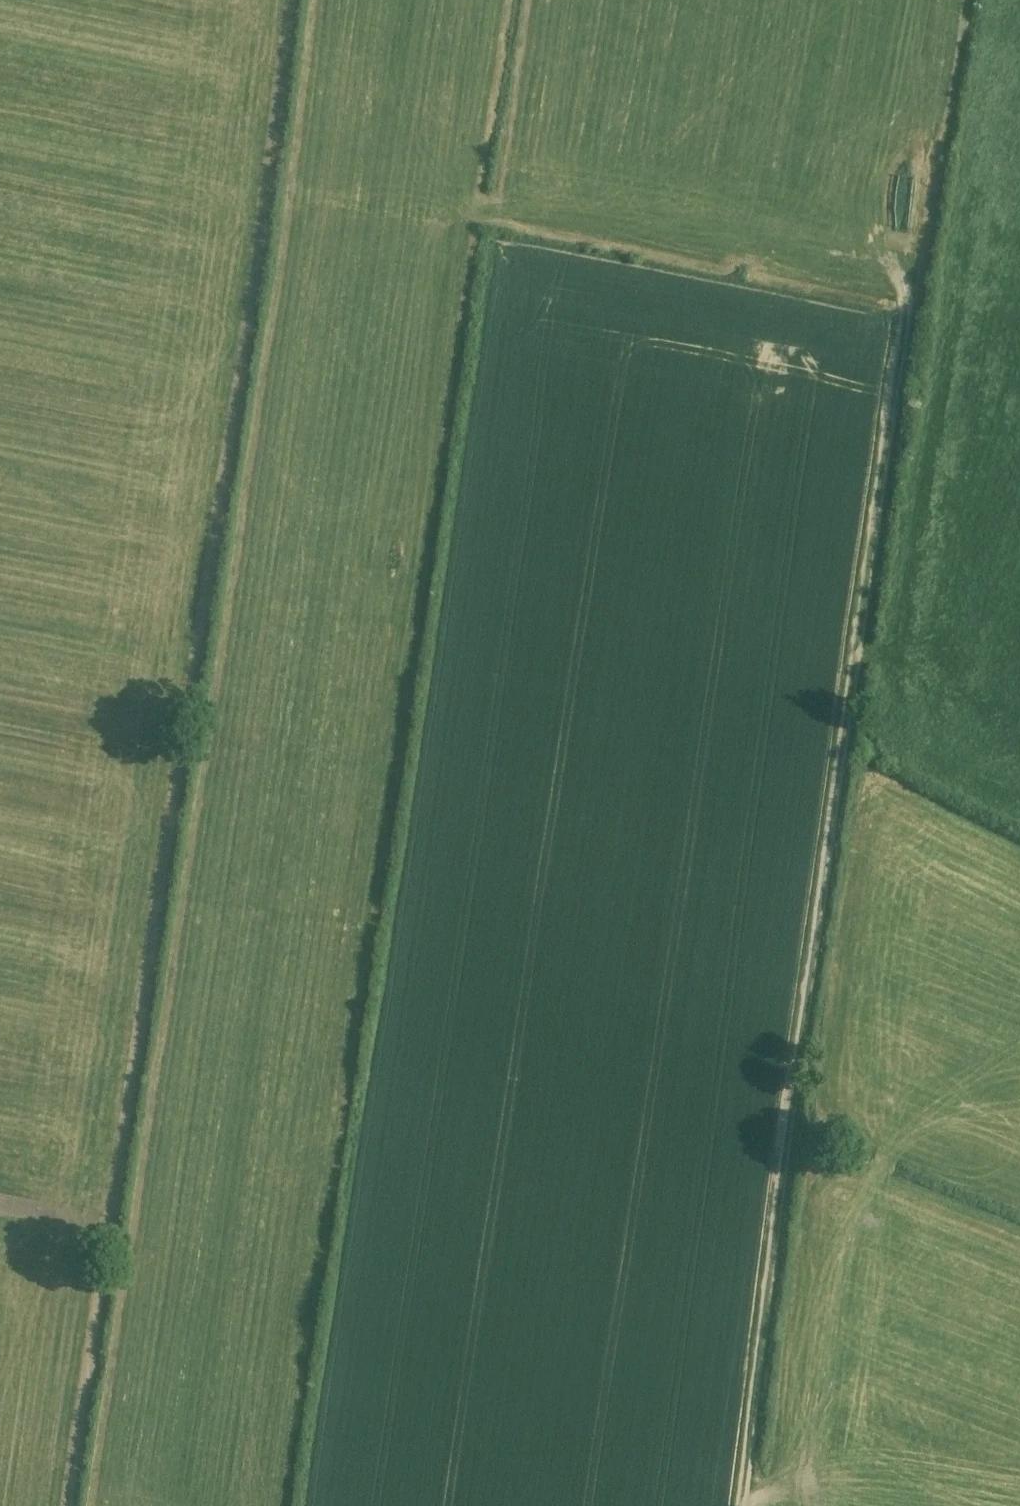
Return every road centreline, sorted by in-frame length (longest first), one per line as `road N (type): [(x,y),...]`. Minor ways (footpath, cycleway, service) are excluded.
road 1 (track): [(746,1505),(847,718),(951,0)]

